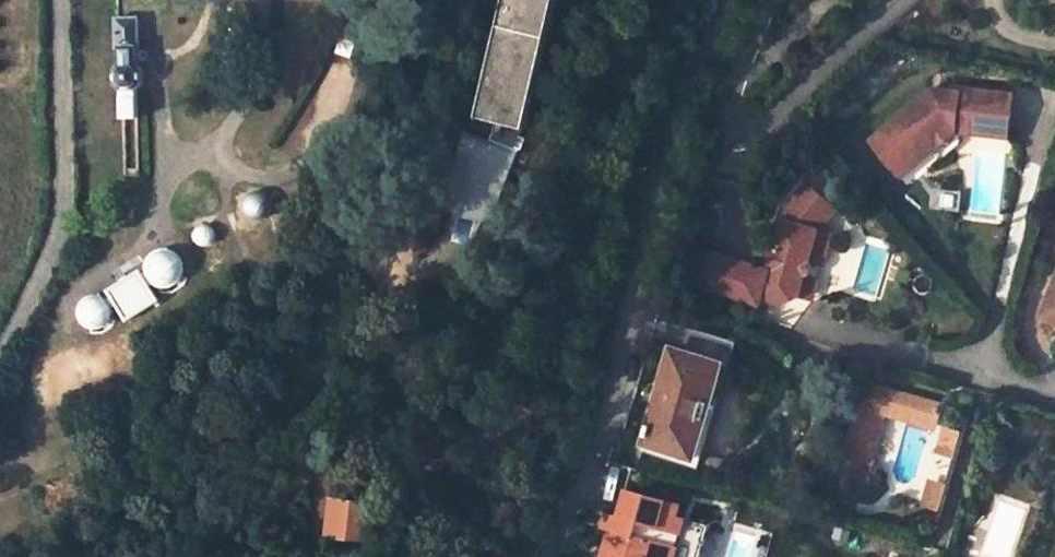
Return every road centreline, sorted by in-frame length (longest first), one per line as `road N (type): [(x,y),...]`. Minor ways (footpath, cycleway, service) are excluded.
road 1 (track): [(470,0),(417,240),(349,435),(307,495),(125,556)]
road 2 (residential): [(544,556),(589,475),(649,253),(661,173),(724,0)]
road 3 (residential): [(898,0),(771,121),(732,135),(723,117),(768,0)]
road 4 (unclassified): [(64,0),(68,198),(42,272),(0,345)]
road 5 (track): [(417,240),(461,481),(447,556)]
road 6 (track): [(214,527),(159,500),(99,499),(56,531),(5,525)]
road 7 (residential): [(931,362),(1054,398)]

